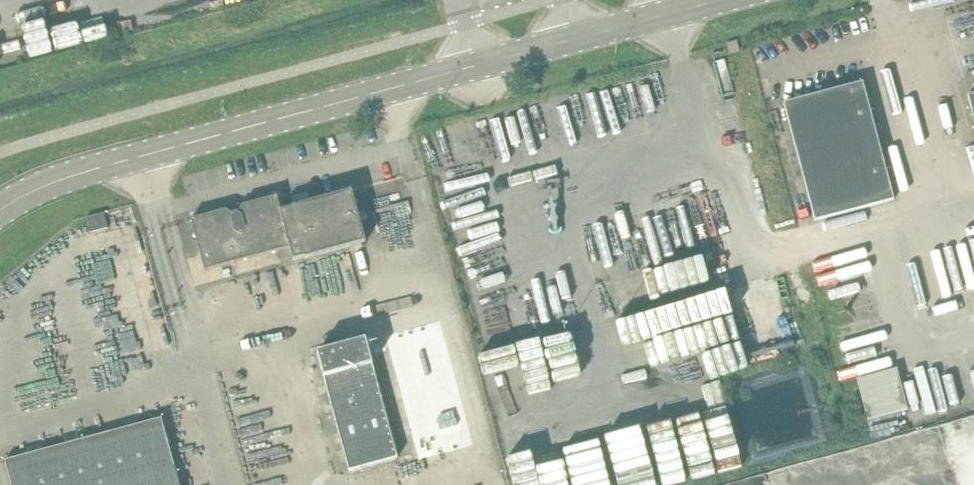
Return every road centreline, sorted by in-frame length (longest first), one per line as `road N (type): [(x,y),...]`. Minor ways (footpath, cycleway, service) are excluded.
road 1 (unclassified): [(0,211),(60,182),(728,0)]

